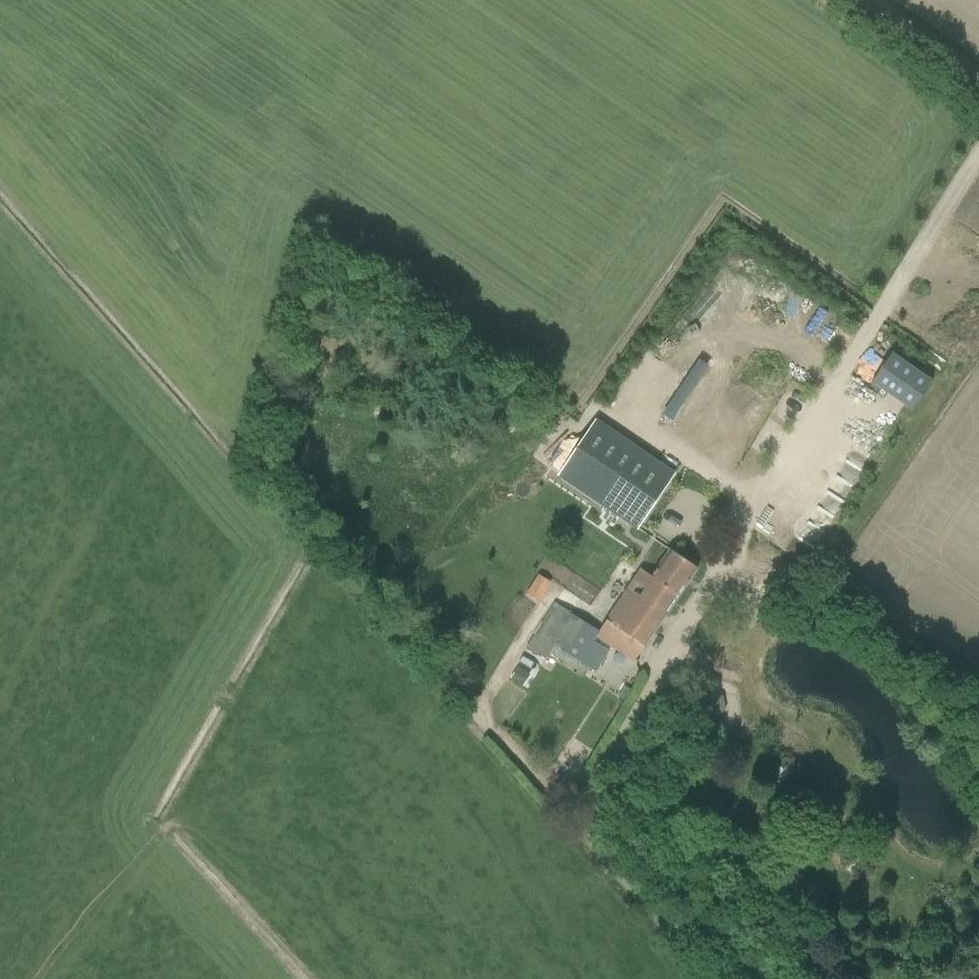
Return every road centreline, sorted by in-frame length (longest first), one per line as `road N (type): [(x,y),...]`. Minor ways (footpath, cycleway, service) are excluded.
road 1 (unclassified): [(715,978),(550,787)]
road 2 (unclassified): [(978,92),(847,0)]

